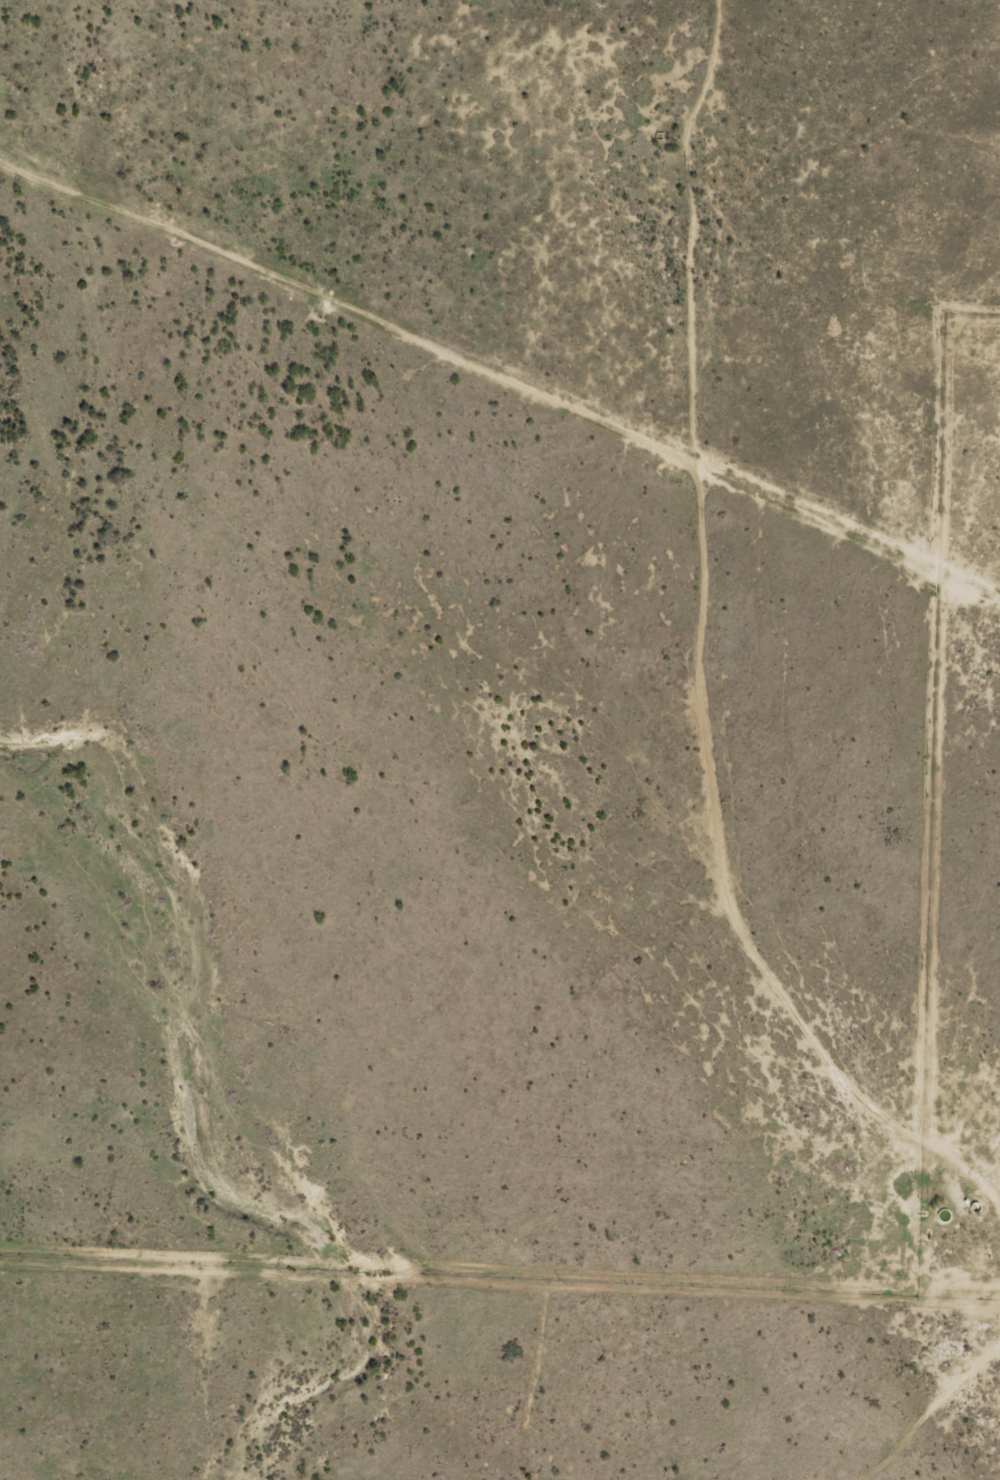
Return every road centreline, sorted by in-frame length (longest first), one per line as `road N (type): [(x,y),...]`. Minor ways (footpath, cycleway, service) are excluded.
road 1 (track): [(884,1479),(999,1357)]

